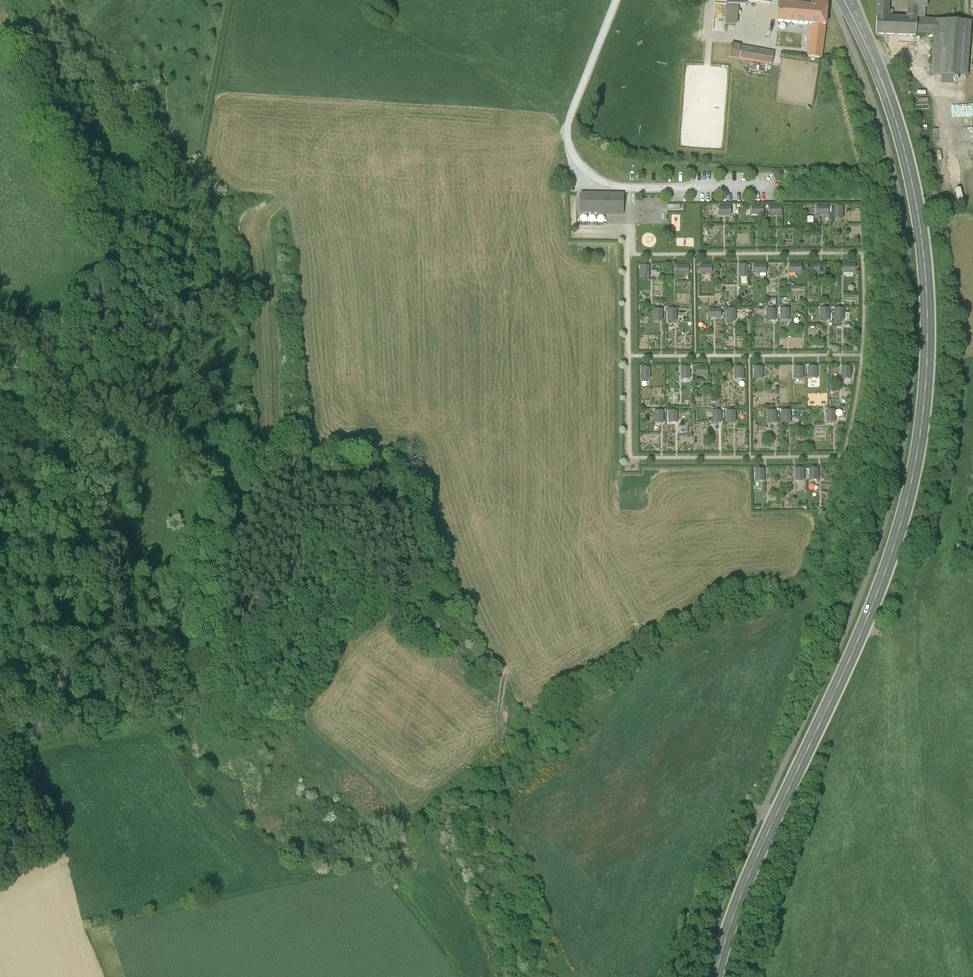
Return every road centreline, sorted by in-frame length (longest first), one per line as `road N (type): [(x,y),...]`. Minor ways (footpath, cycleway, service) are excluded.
road 1 (secondary): [(715,976),(746,881),(884,575),(921,426),(928,341),(922,234),(889,99),(846,0)]

